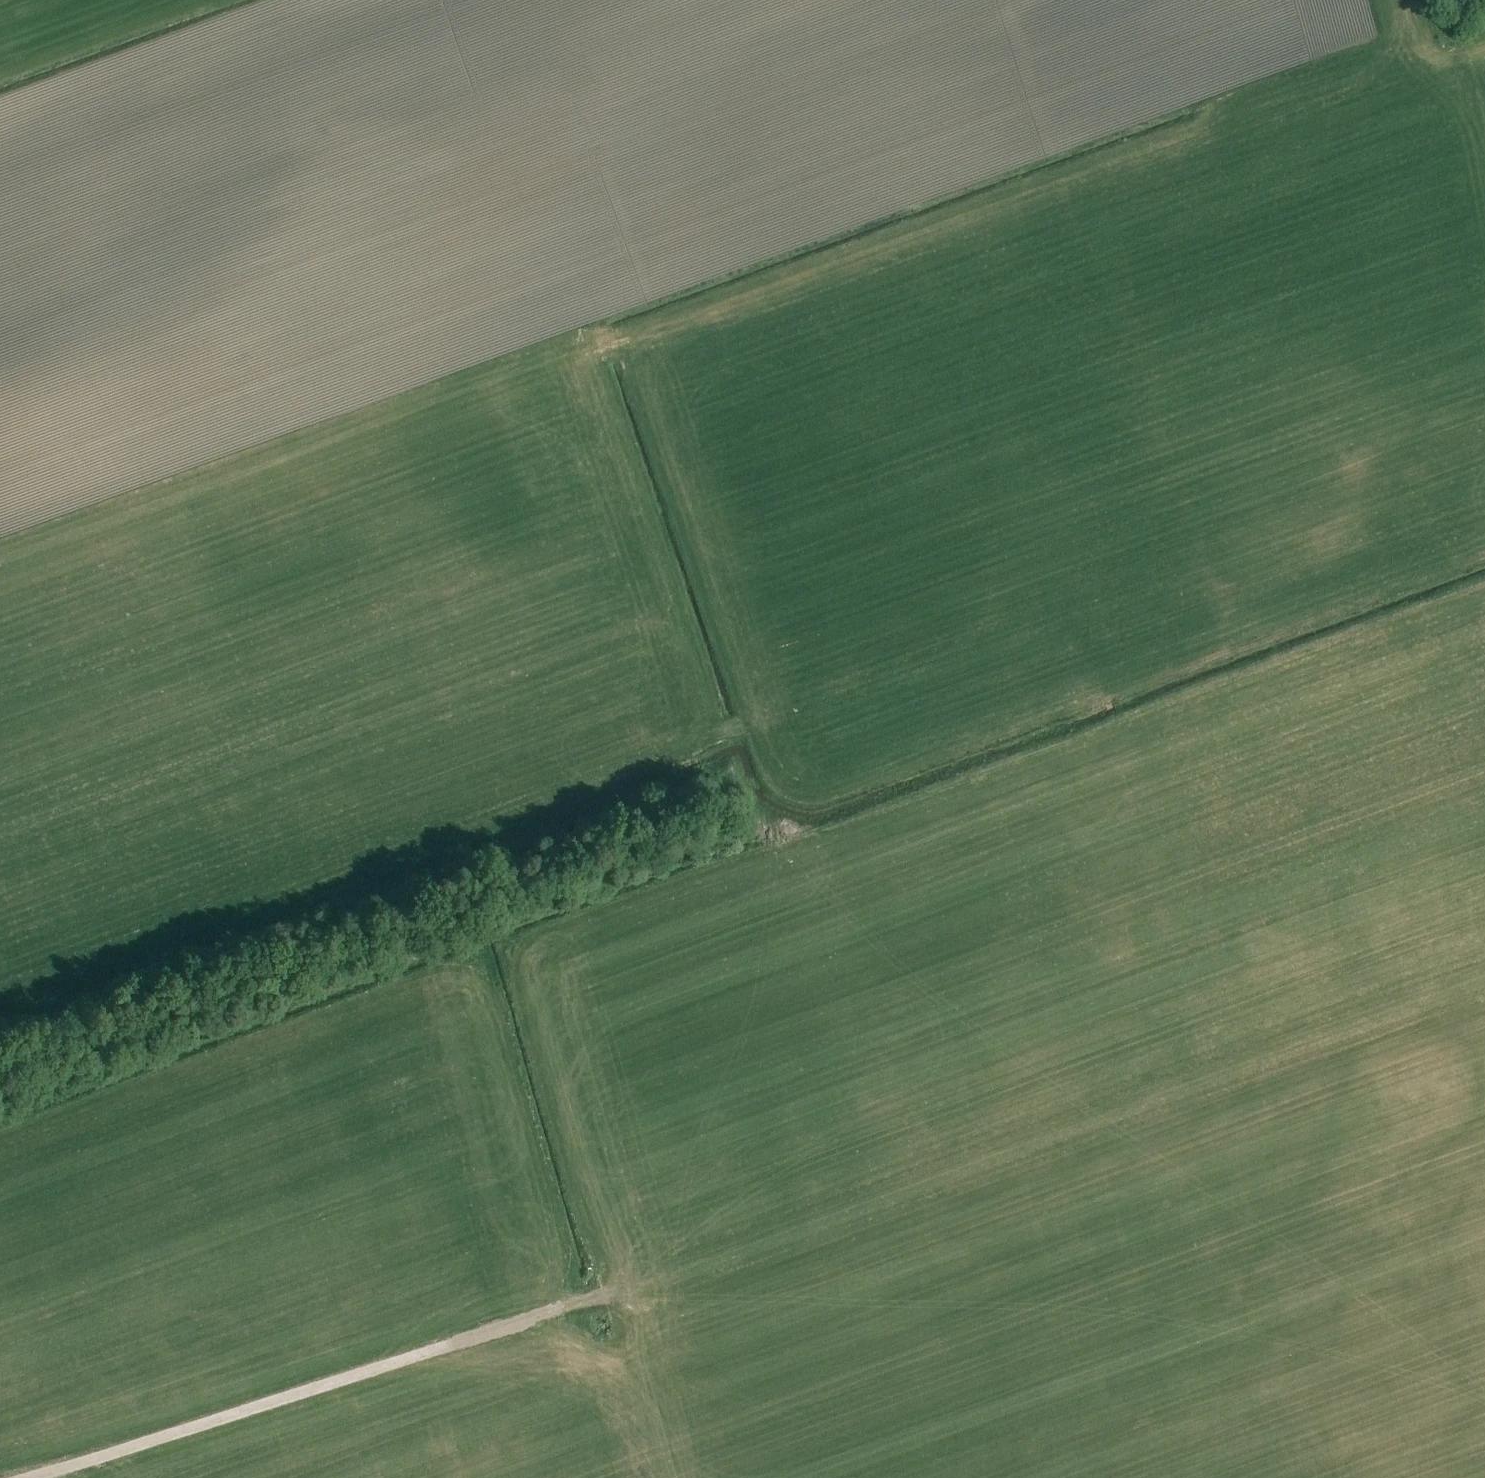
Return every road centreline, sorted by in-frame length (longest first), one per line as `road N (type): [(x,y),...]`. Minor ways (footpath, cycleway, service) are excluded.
road 1 (track): [(24,1477),(599,1295)]

